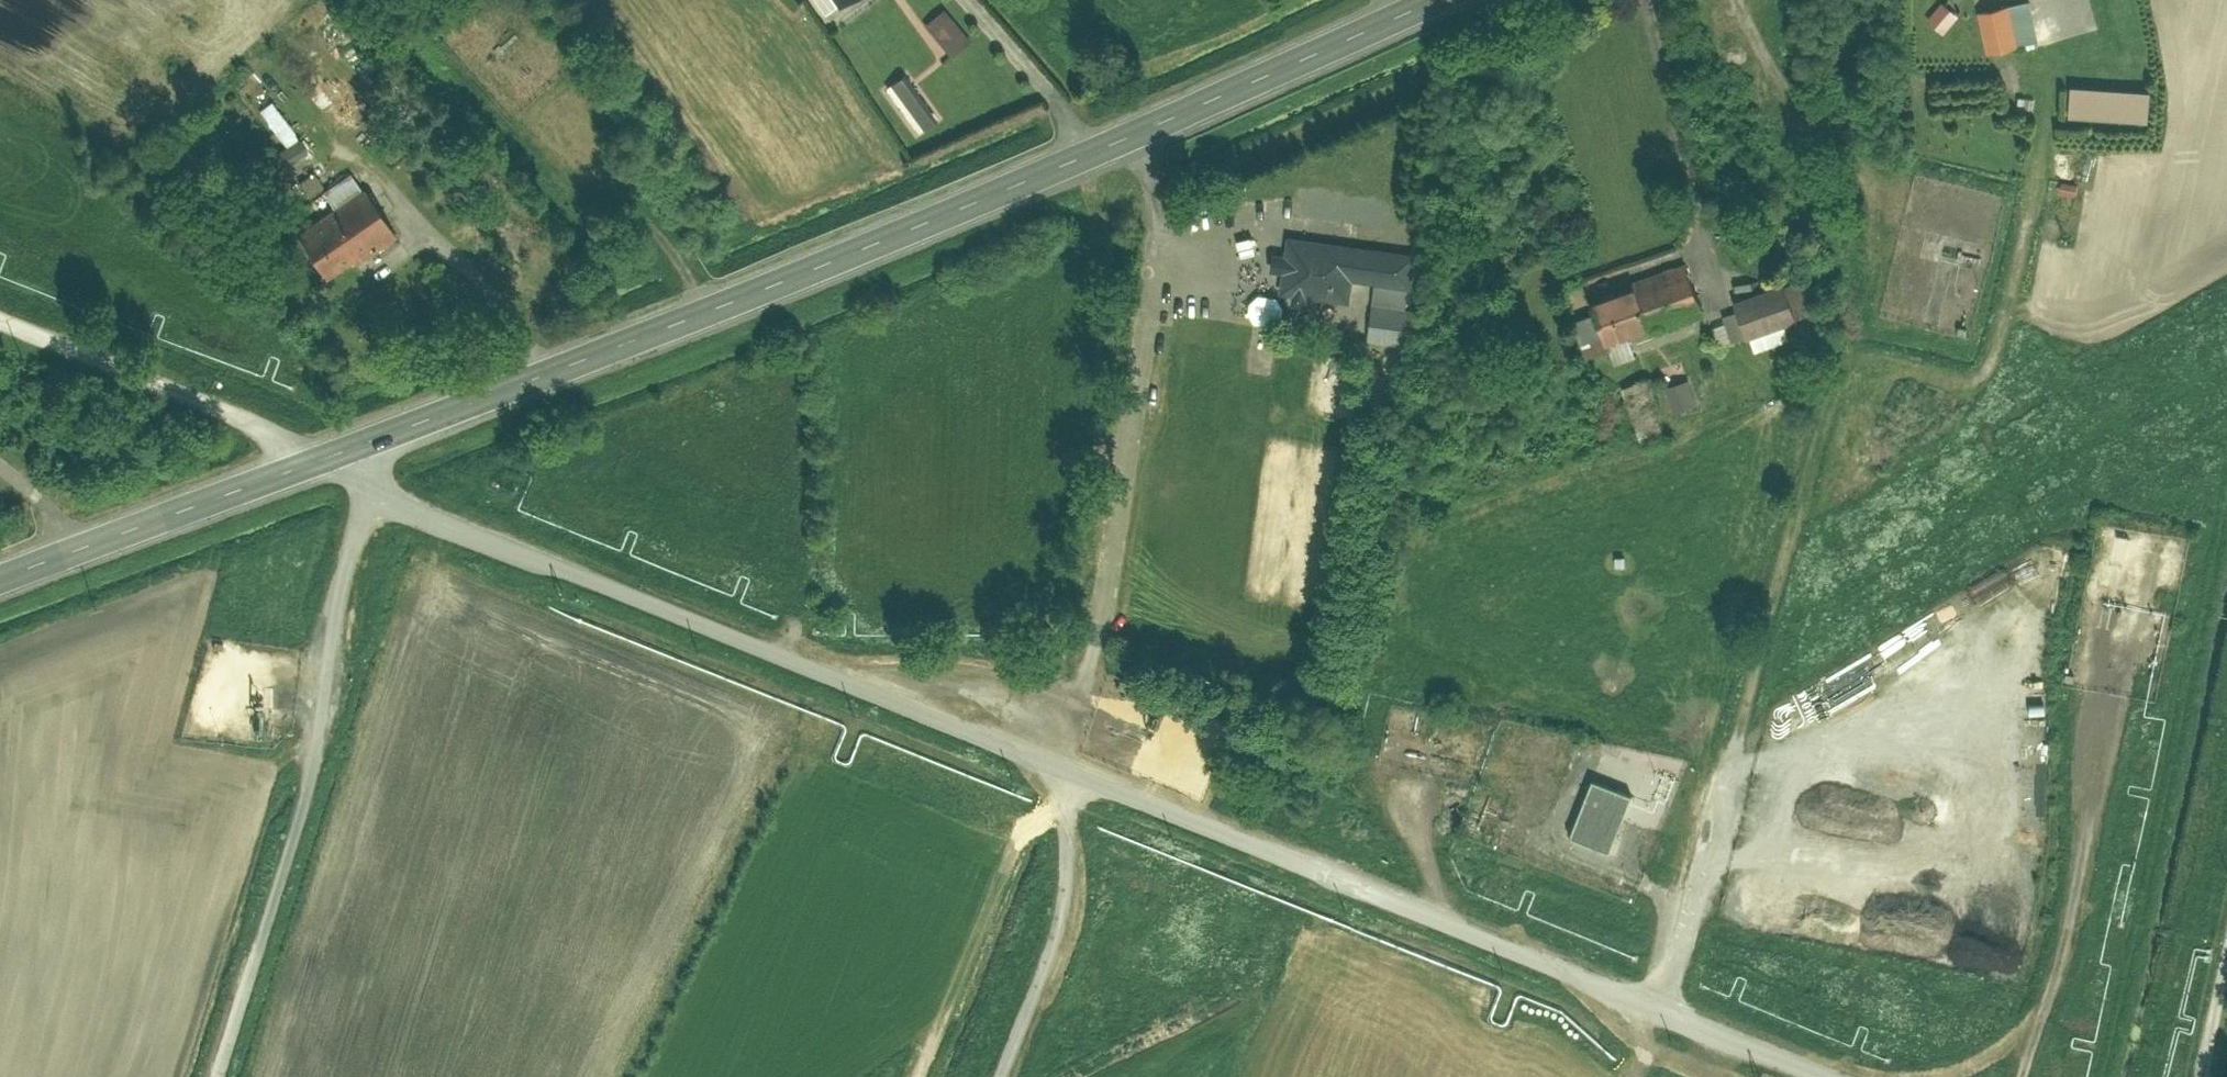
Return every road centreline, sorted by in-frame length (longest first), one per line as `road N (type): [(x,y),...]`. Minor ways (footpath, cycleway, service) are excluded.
road 1 (unclassified): [(1854,1076),(463,525),(325,456)]
road 2 (secondary): [(1431,0),(885,238),(325,456)]
road 3 (track): [(222,1076),(317,779),(347,581),(381,491)]
road 4 (unclassified): [(325,456),(0,316)]
road 5 (secondary): [(325,456),(0,577)]

